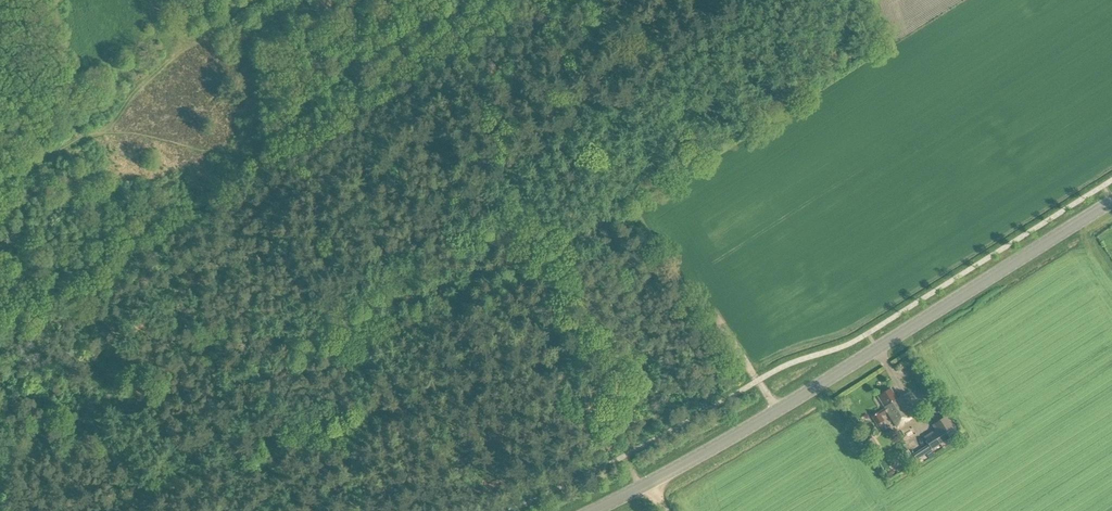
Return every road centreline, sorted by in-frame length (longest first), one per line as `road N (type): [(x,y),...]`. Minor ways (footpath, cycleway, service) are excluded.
road 1 (tertiary): [(593,510),(782,409),(1111,201)]
road 2 (track): [(0,184),(108,131),(146,82),(255,0)]

